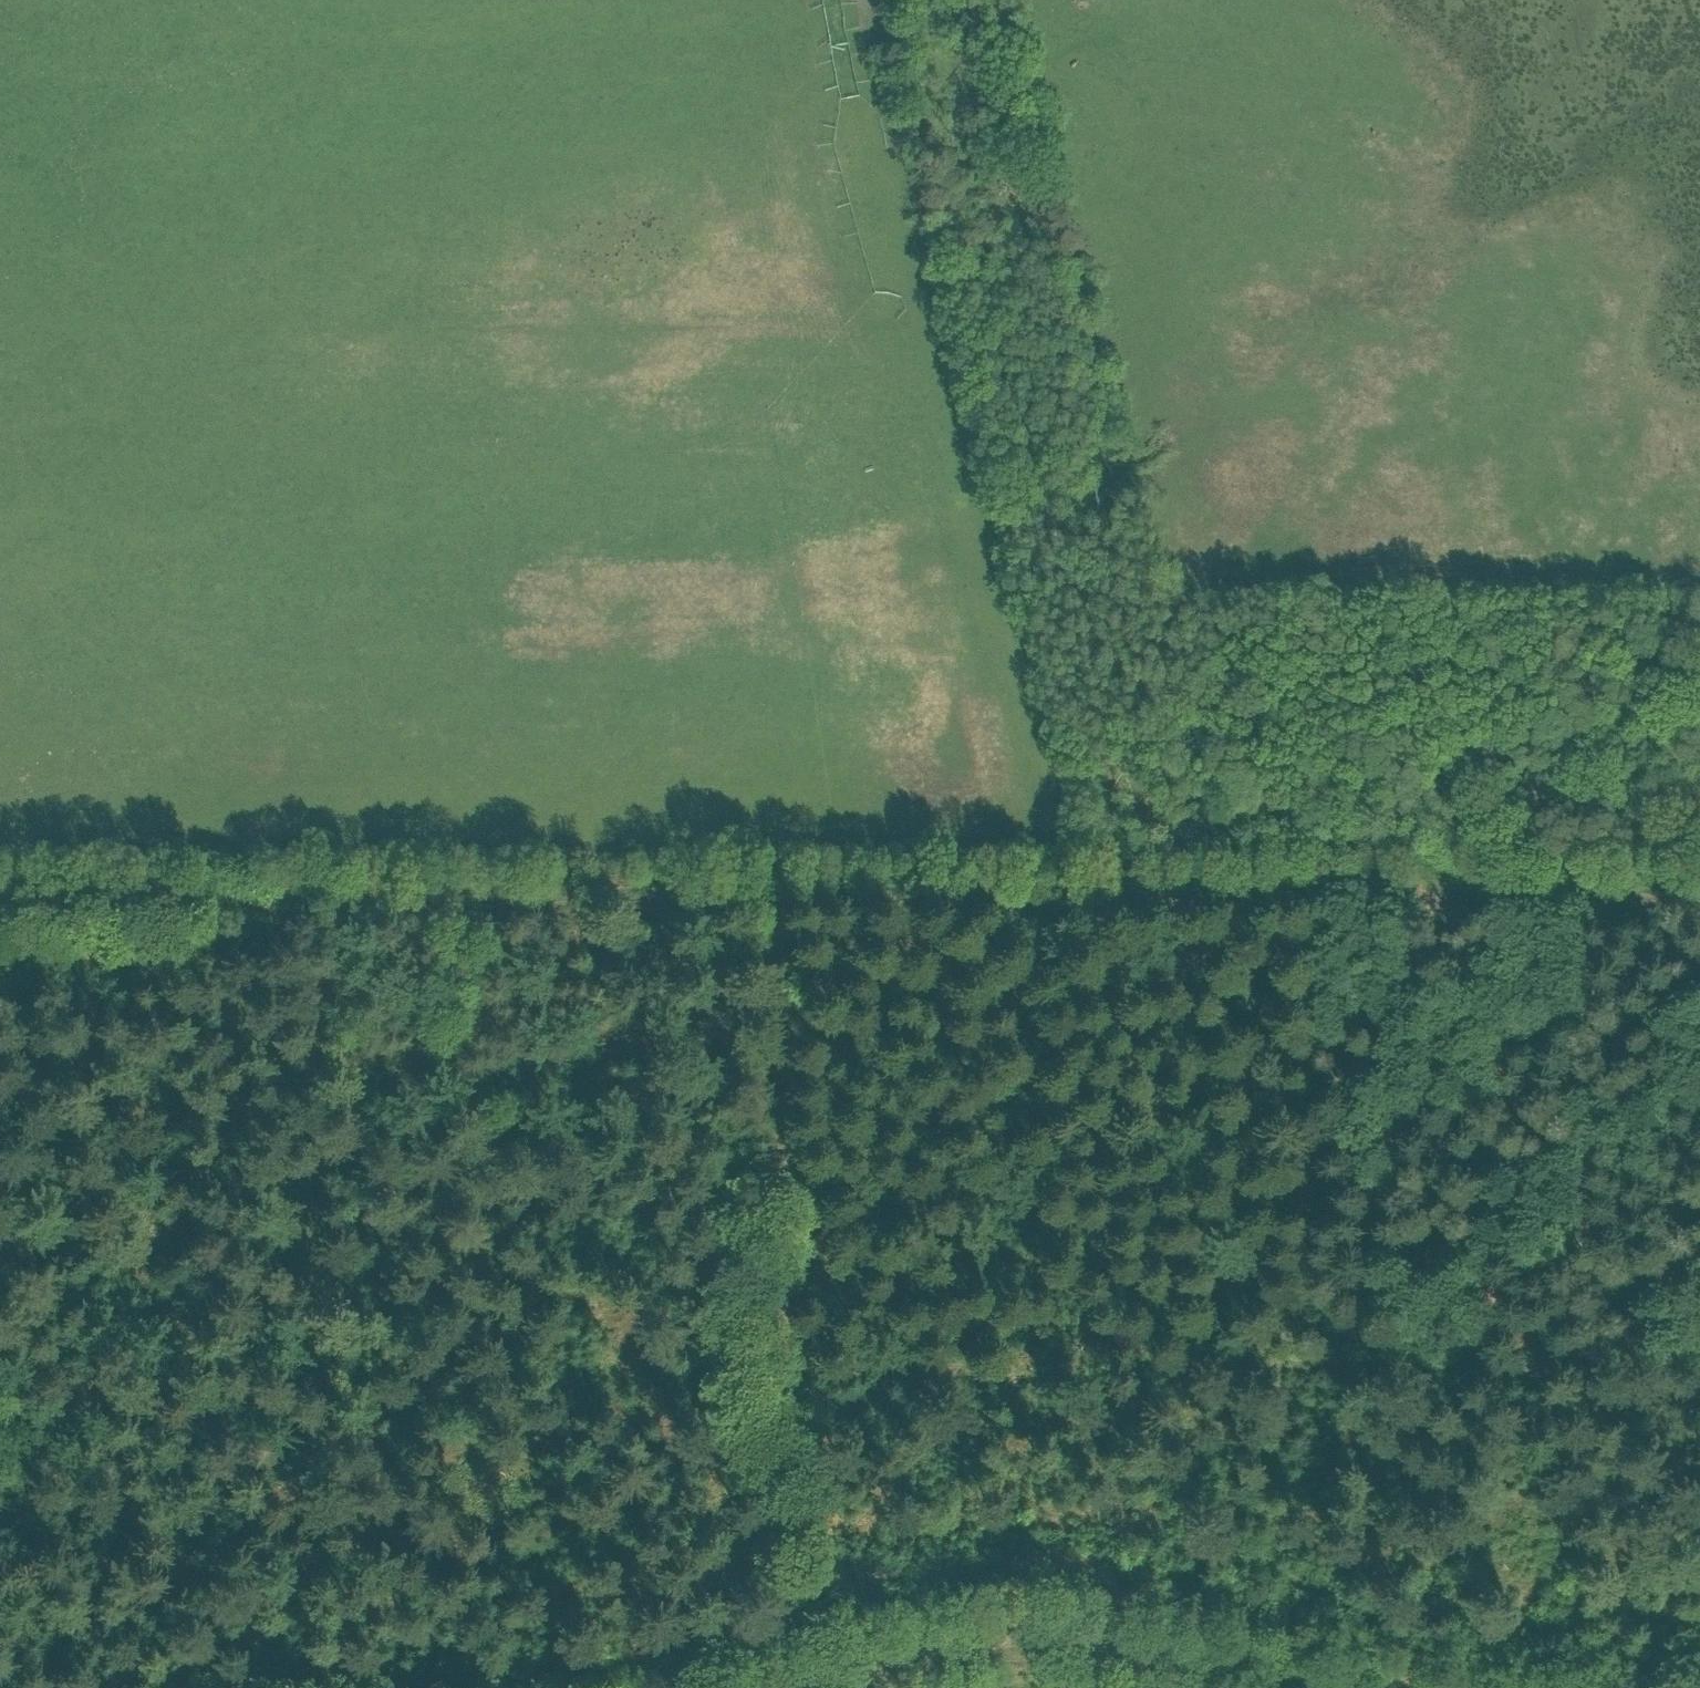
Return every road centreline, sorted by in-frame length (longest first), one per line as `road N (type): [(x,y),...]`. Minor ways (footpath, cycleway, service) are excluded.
road 1 (track): [(0,900),(1699,900)]
road 2 (track): [(771,900),(784,1579)]
road 3 (track): [(1439,1687),(1256,1652),(1084,1642),(992,1642),(791,1687)]

